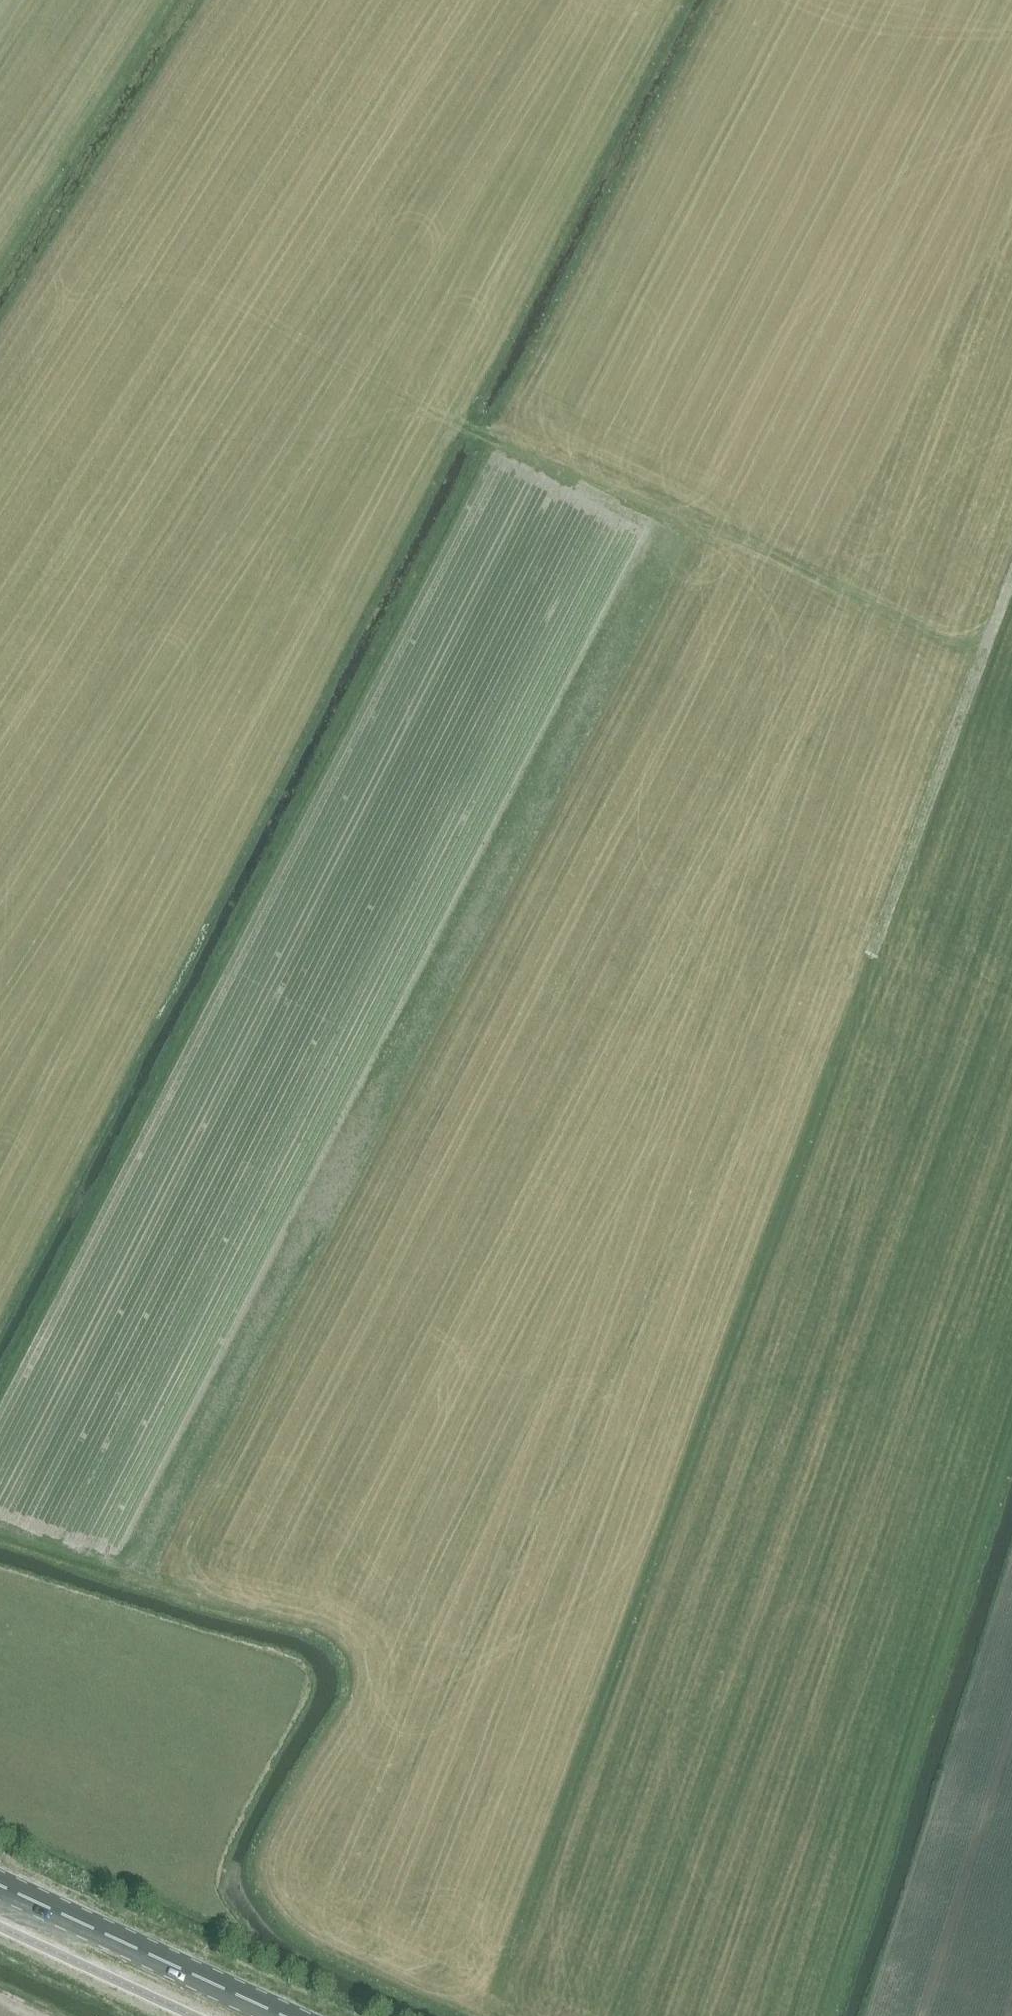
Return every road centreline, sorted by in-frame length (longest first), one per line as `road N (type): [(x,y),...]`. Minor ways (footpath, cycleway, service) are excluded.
road 1 (primary): [(279,2015),(0,1886)]

